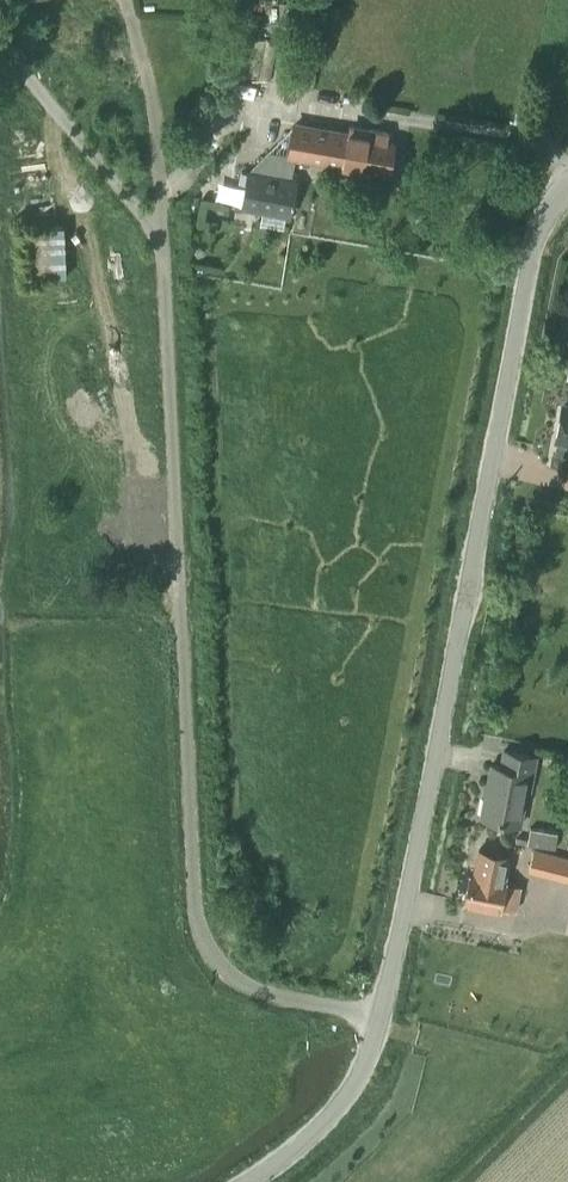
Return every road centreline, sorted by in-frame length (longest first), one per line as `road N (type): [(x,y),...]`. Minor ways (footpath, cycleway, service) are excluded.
road 1 (tertiary): [(246,1181),(318,1125),(355,1077),(377,1011),(545,217),(567,183)]
road 2 (track): [(0,43),(162,243)]

